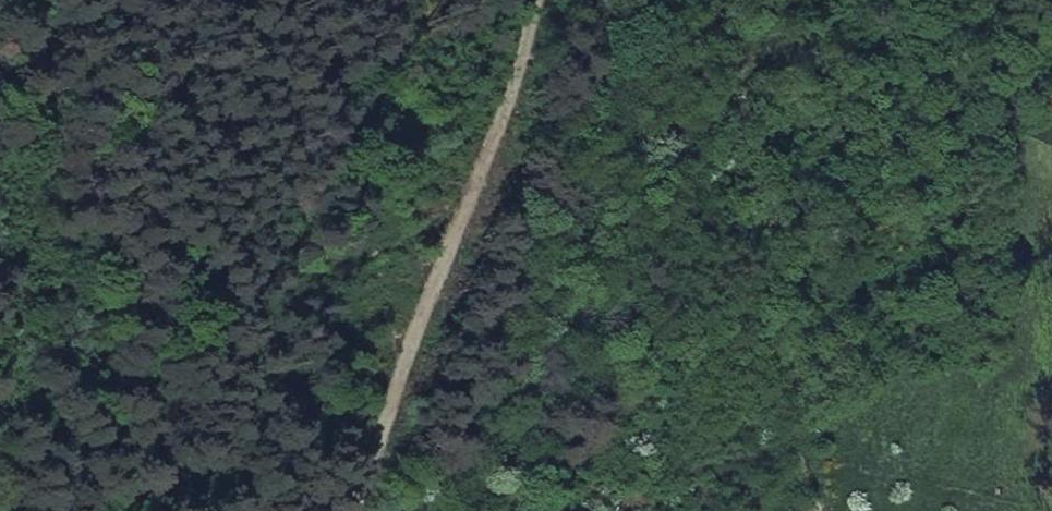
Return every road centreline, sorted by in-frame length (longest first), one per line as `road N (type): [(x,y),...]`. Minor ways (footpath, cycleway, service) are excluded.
road 1 (track): [(541,0),(345,510)]
road 2 (track): [(814,510),(687,0)]

